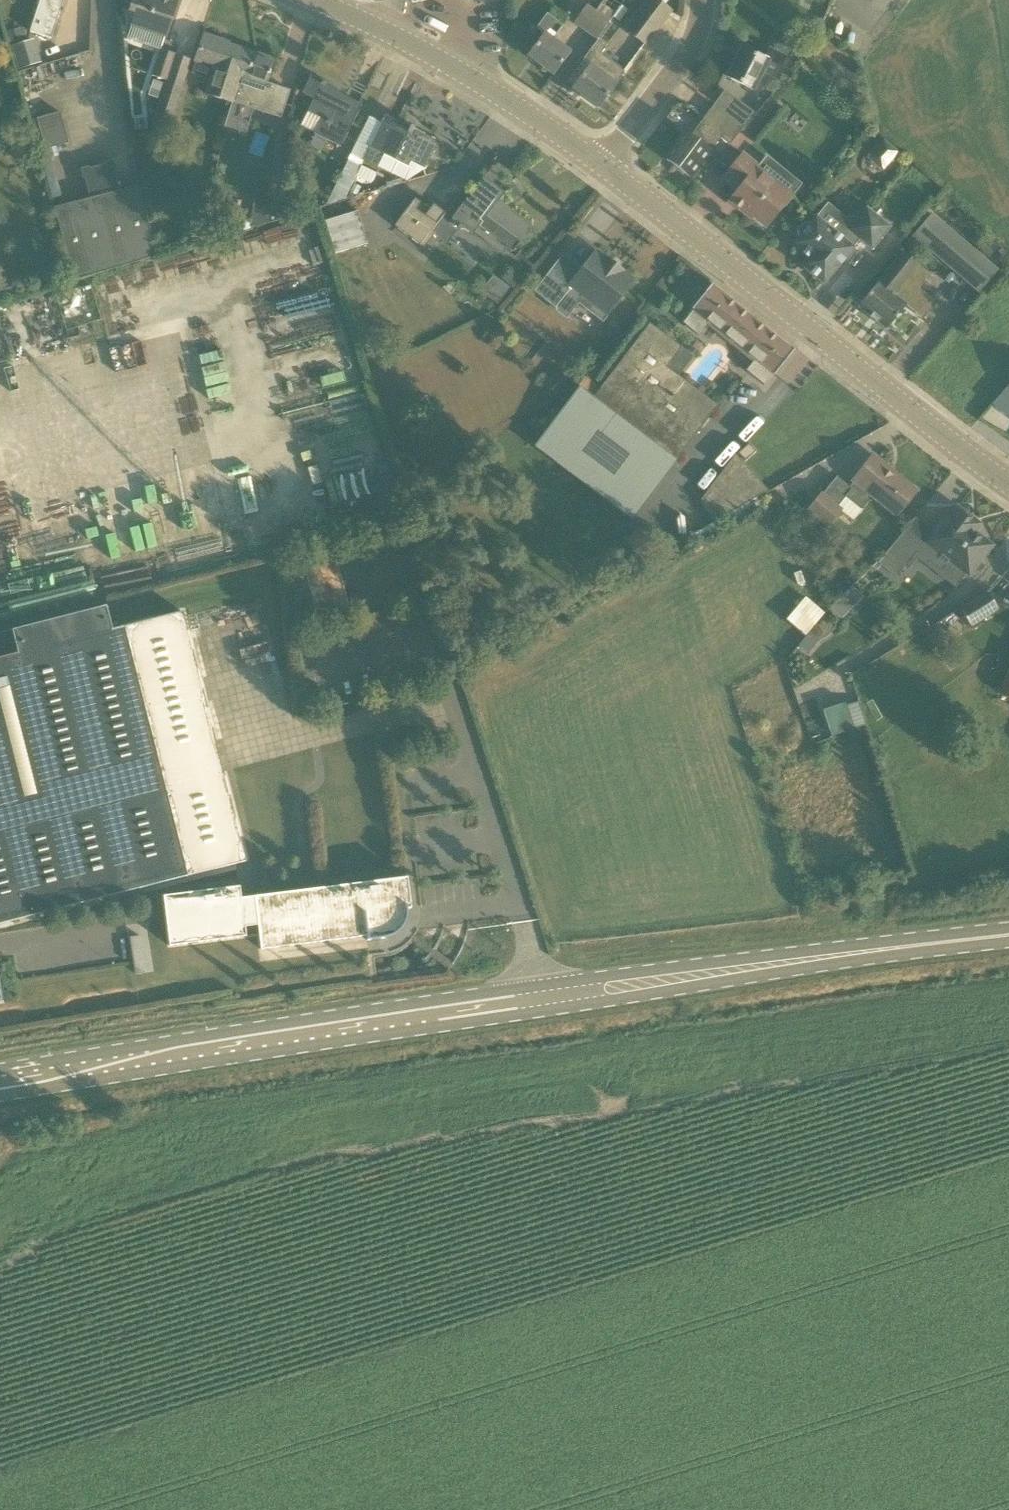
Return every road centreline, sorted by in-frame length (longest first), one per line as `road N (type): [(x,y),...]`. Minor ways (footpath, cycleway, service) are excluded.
road 1 (primary): [(0,1083),(545,995),(1008,936)]
road 2 (tertiary): [(1008,485),(603,167)]
road 3 (tertiary): [(603,167),(472,79),(315,0)]
road 4 (residential): [(603,167),(680,65),(700,0)]

